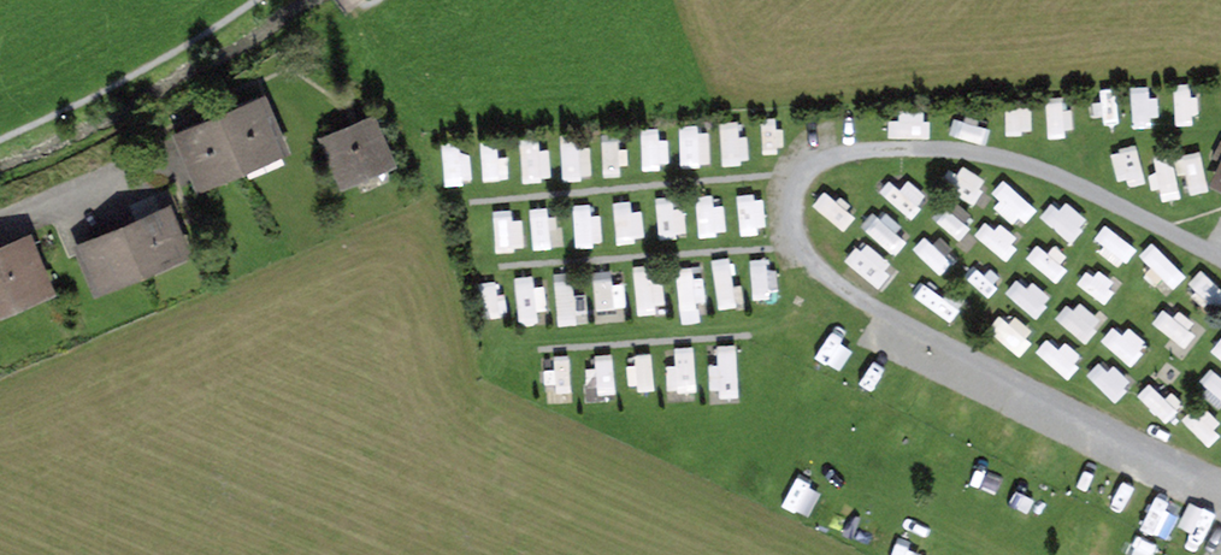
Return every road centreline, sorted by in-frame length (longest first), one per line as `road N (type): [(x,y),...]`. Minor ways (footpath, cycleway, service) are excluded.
road 1 (residential): [(0,210),(155,146)]

